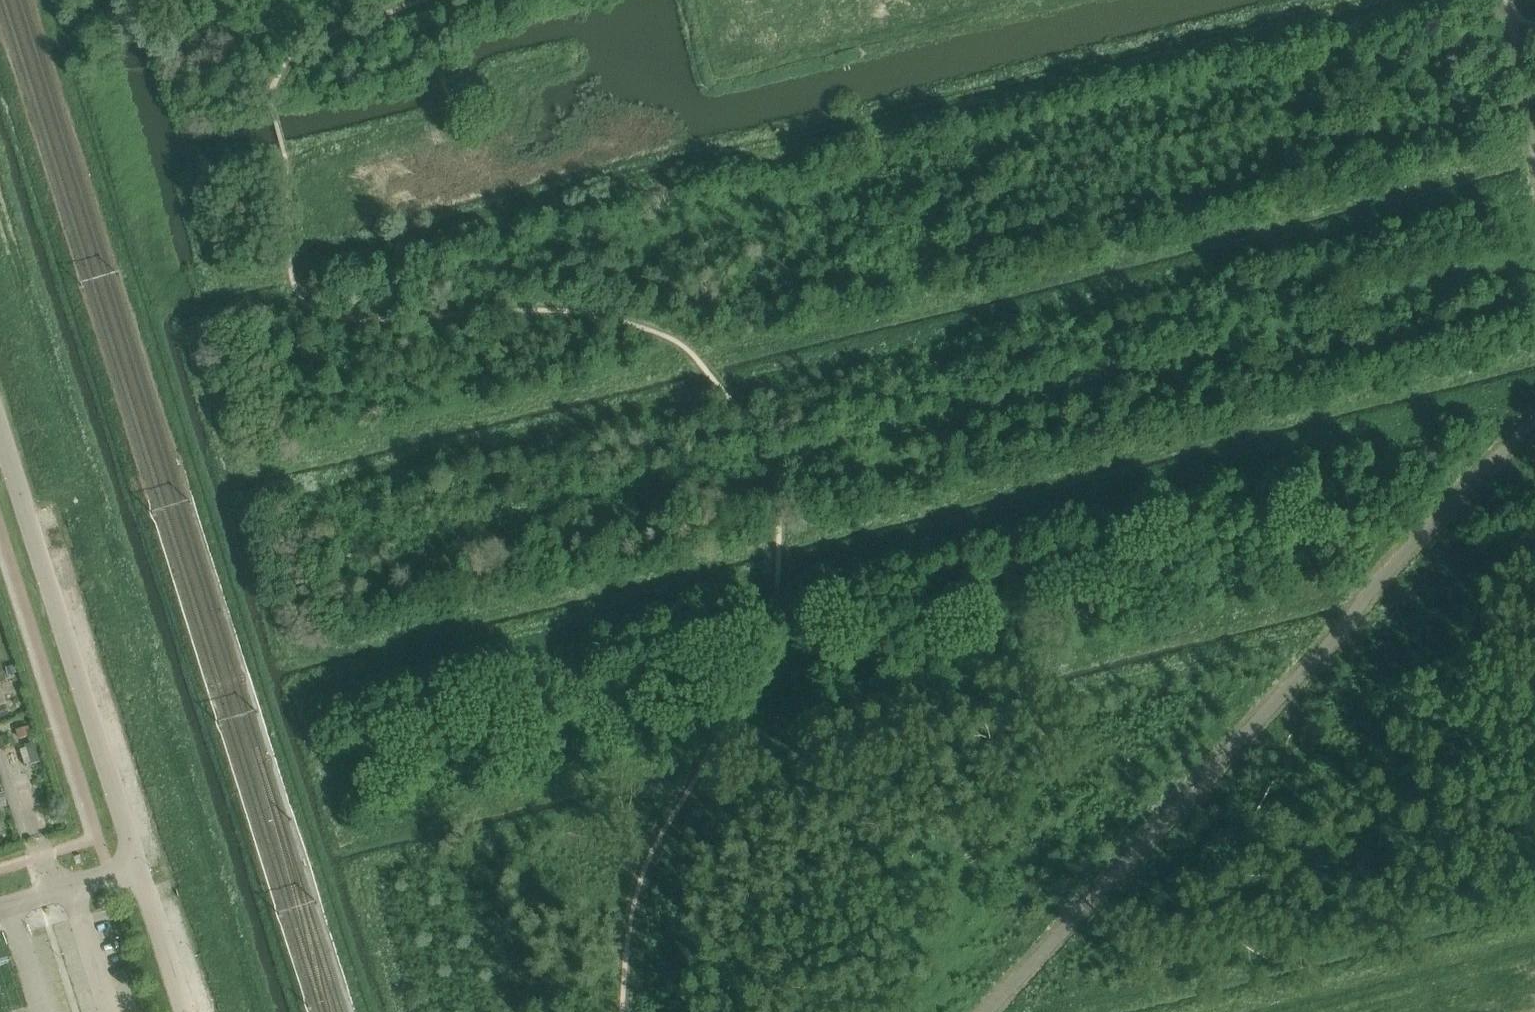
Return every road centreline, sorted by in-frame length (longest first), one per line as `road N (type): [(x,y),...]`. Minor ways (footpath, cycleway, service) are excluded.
road 1 (residential): [(0,430),(139,868)]
road 2 (unclassified): [(139,868),(184,1011)]
road 3 (residential): [(139,868),(0,907)]

